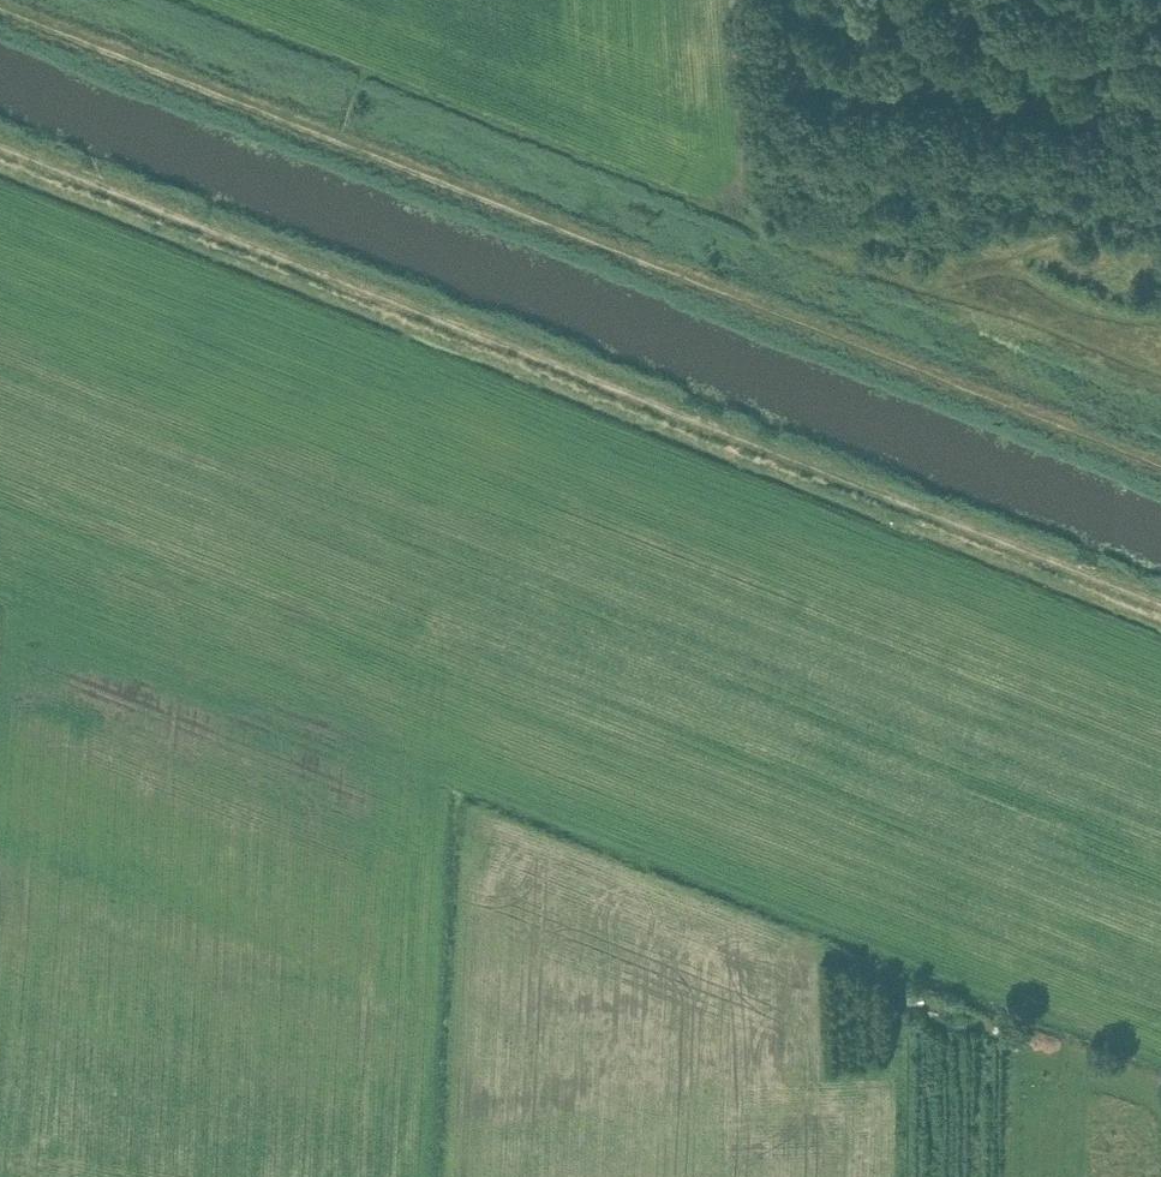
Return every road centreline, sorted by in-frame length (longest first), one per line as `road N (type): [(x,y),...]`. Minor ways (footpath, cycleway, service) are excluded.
road 1 (track): [(0,8),(1160,469)]
road 2 (track): [(0,151),(1160,604)]

